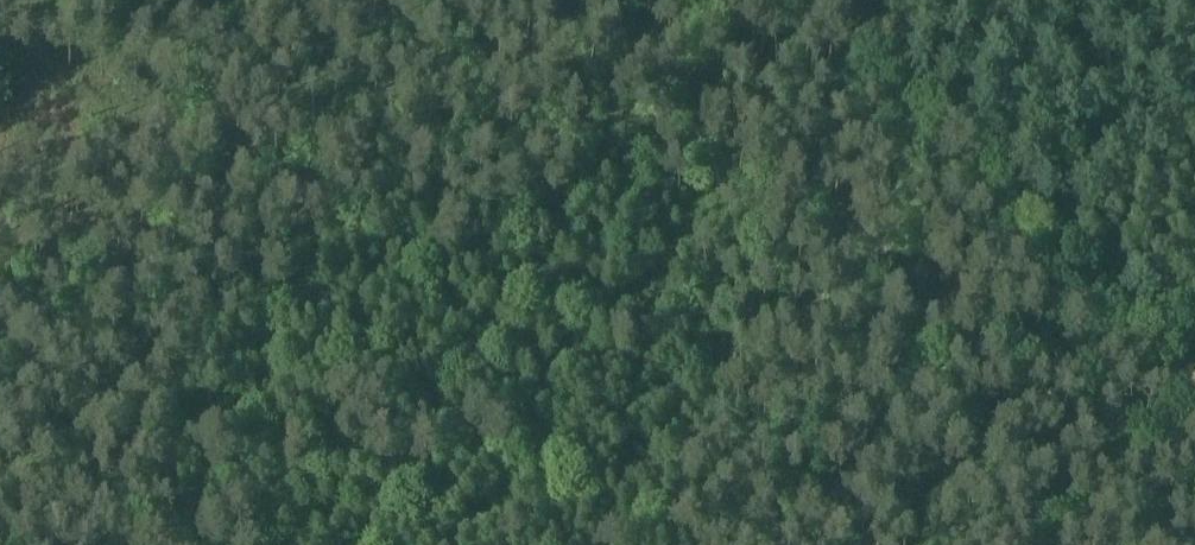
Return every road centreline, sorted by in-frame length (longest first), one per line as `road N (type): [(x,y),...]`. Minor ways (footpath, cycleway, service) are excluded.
road 1 (track): [(1194,392),(799,0)]

